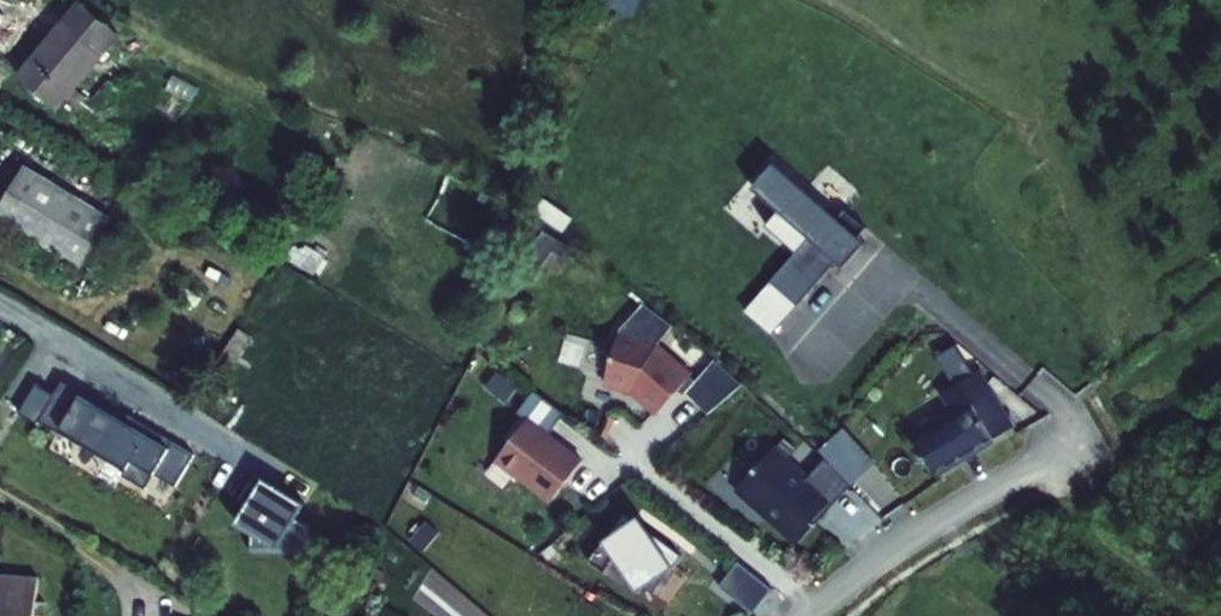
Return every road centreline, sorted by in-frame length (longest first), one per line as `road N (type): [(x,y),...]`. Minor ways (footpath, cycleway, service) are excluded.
road 1 (unclassified): [(801,615),(932,522),(1084,432)]
road 2 (track): [(1084,432),(1220,337)]

